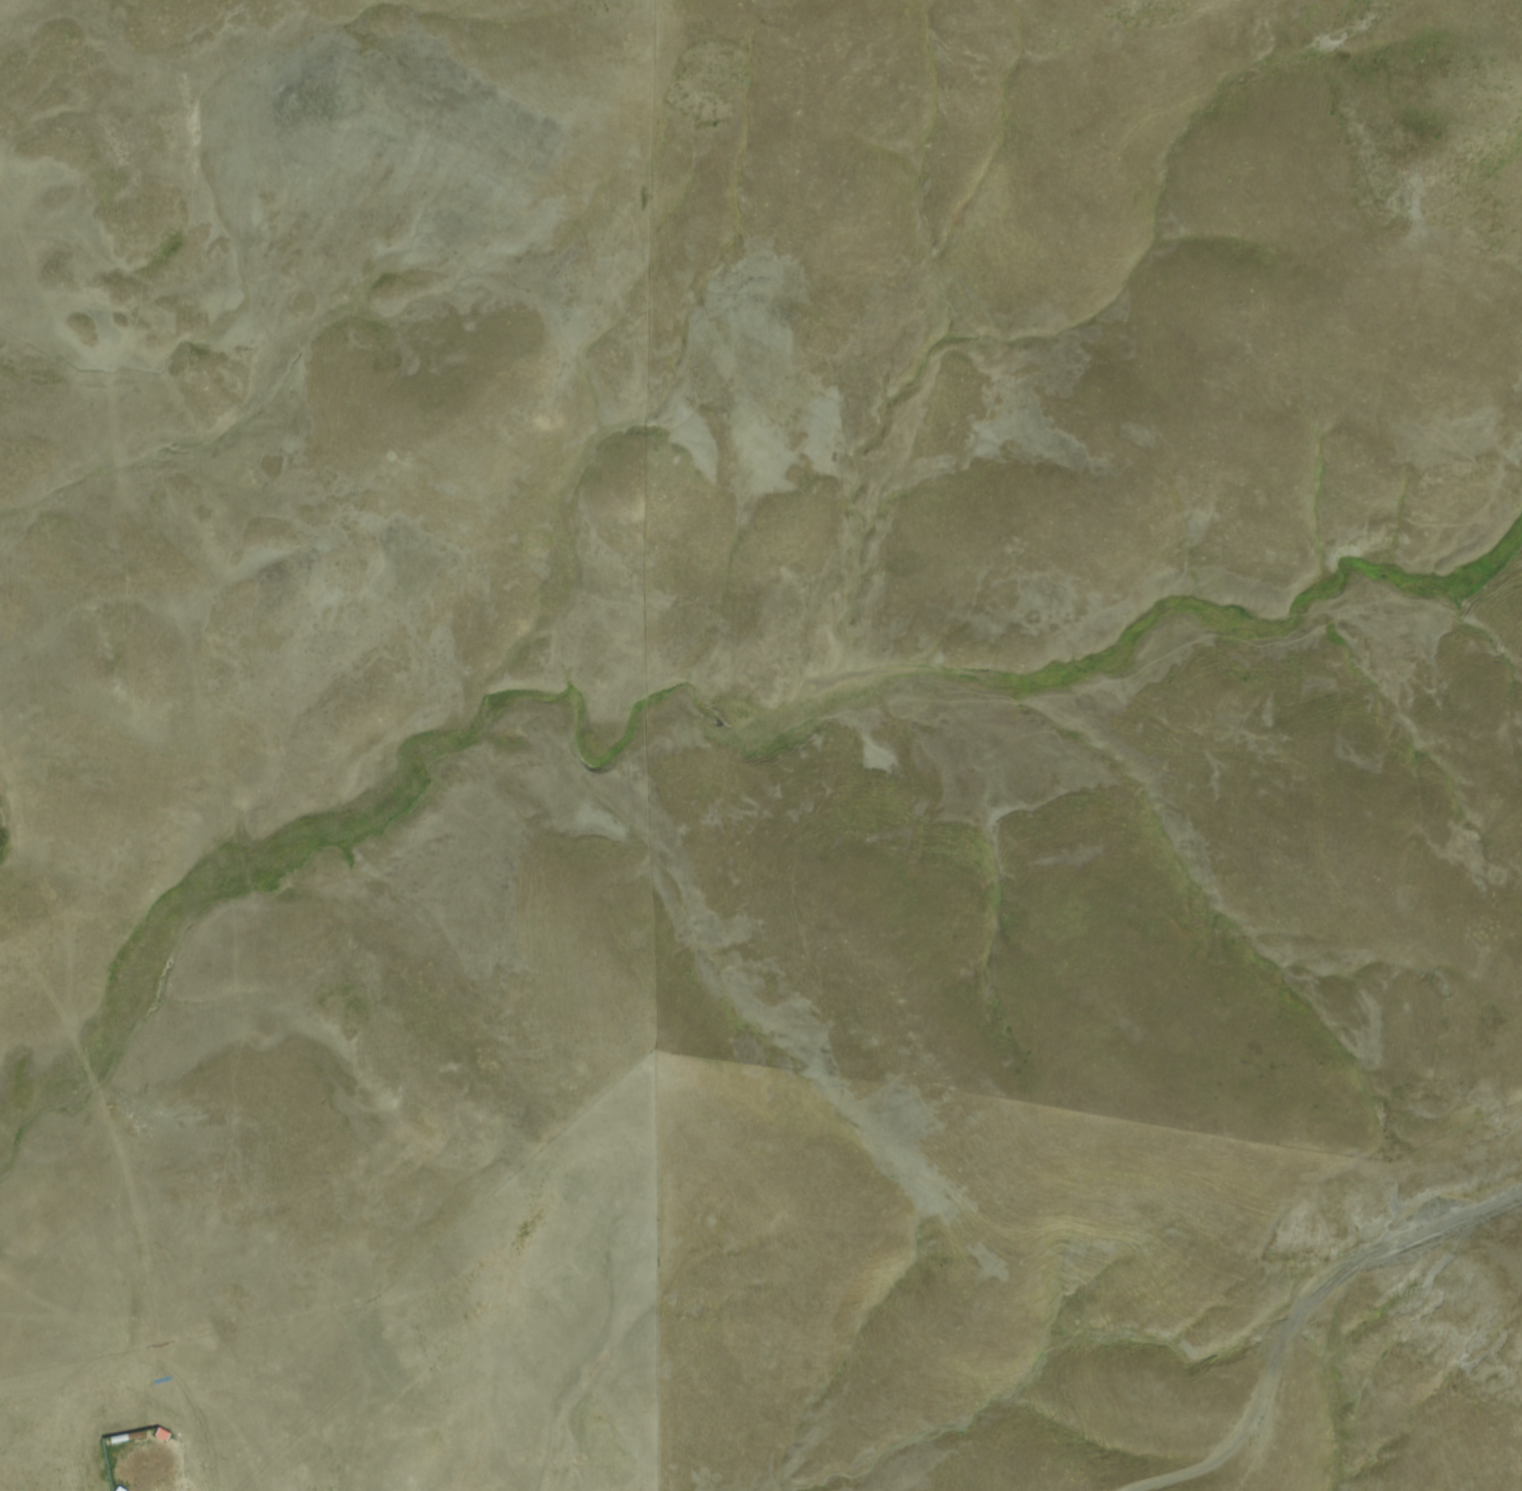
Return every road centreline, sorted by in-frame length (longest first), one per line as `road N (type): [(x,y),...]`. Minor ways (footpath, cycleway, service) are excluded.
road 1 (residential): [(1169,1490),(1196,1472),(1272,1381),(1325,1256),(1507,1186),(1521,1172)]

